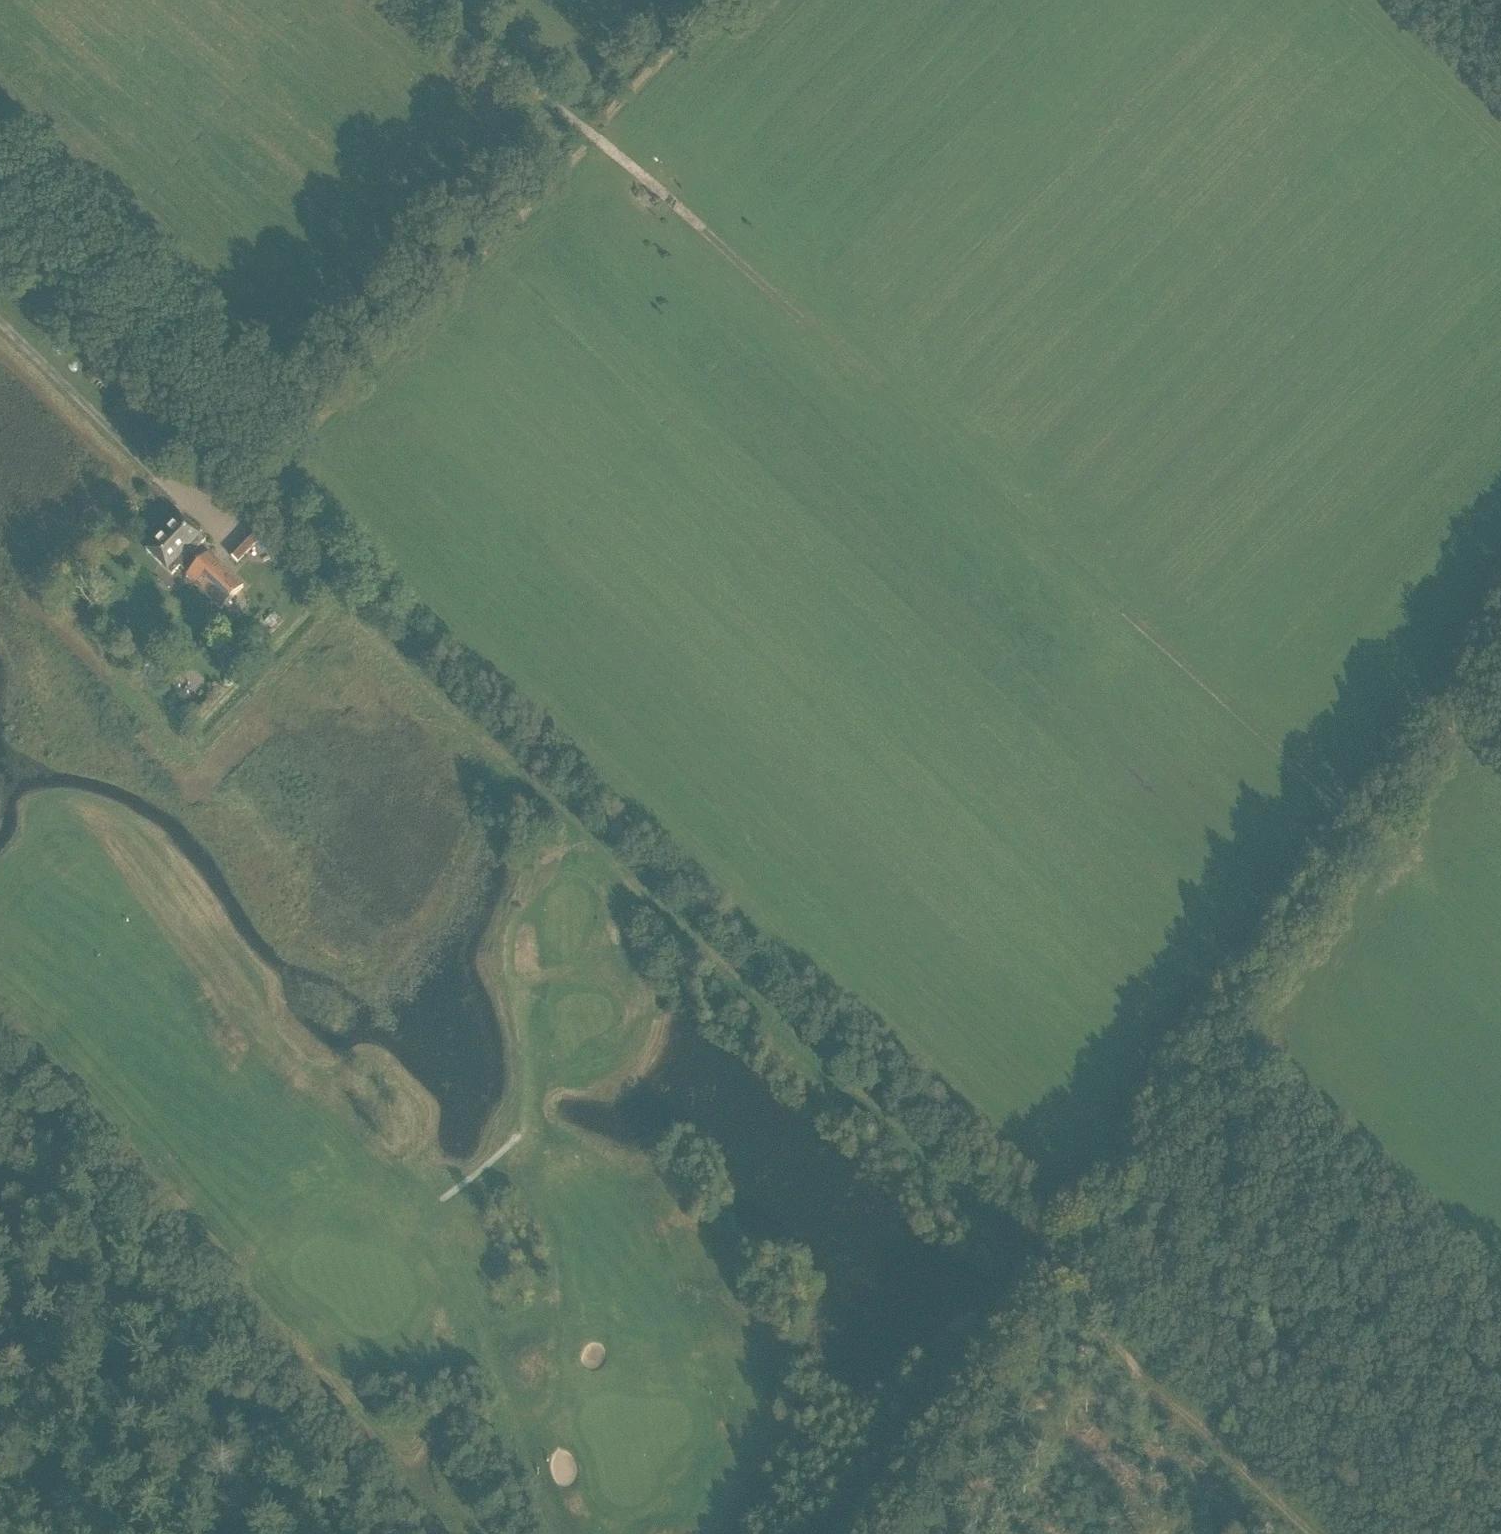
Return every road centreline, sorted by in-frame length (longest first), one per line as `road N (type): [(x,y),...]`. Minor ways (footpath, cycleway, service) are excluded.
road 1 (track): [(0,181),(269,425),(702,0)]
road 2 (track): [(1183,1405),(1055,1285),(1500,643)]
road 3 (track): [(802,321),(660,191),(418,0)]
road 4 (track): [(802,321),(1126,613)]
road 5 (track): [(1373,830),(1126,613)]
road 6 (track): [(945,1533),(956,1474),(1011,1418),(1083,1402),(1183,1405)]
road 7 (track): [(1183,1405),(1315,1533)]

